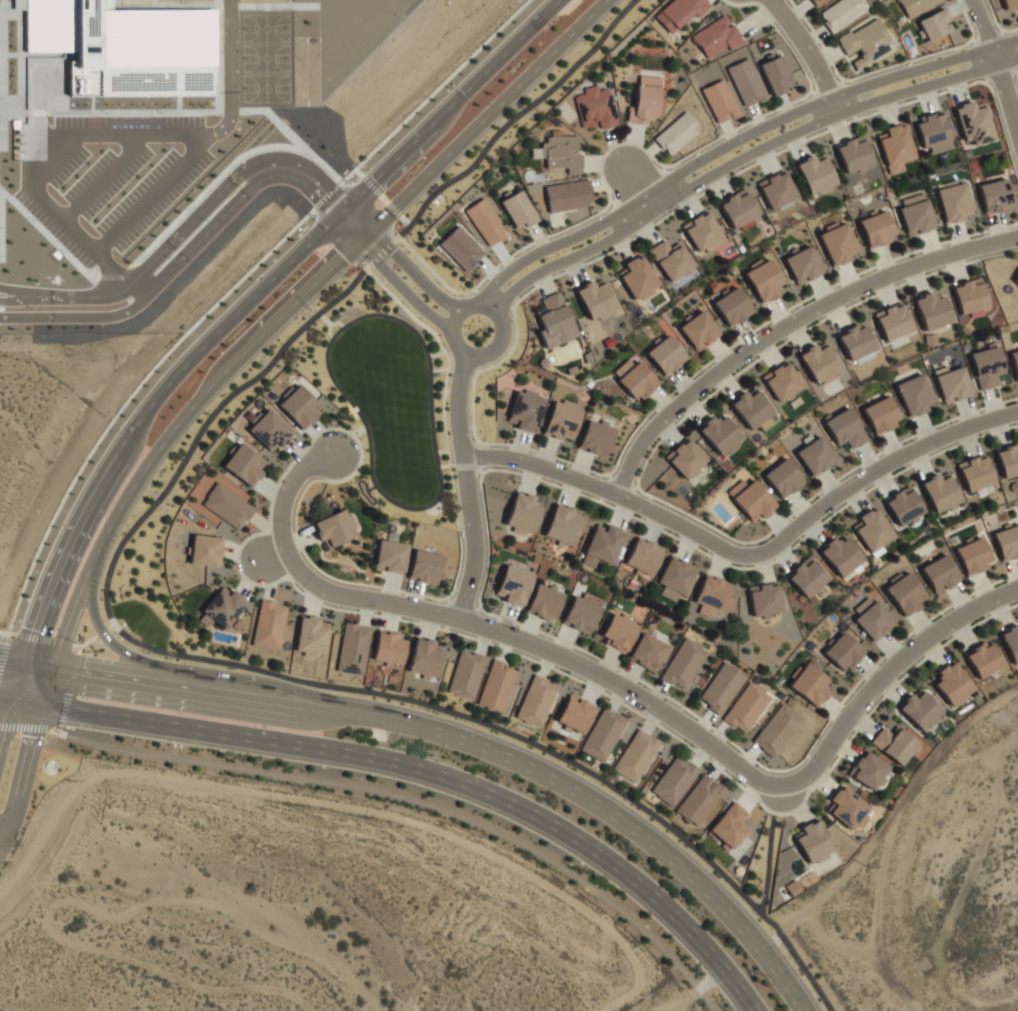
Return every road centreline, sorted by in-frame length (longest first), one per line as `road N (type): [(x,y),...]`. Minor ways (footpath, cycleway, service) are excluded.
road 1 (secondary): [(806,1010),(742,925),(675,862),(619,818),(512,759),(434,730),(312,701),(27,652)]
road 2 (secondary): [(59,656),(100,544),(188,412),(605,0)]
road 3 (secondary): [(560,0),(237,312),(145,414),(91,503),(27,652)]
road 4 (secondary): [(14,706),(215,730),(399,765),(480,790),(587,845),(709,947),(753,1010)]
road 5 (residential): [(331,453),(299,473),(283,515),(283,547),(318,586),(541,649),(691,723),(779,787)]
road 6 (tertiary): [(1017,38),(761,126),(648,197),(535,252),(478,299)]
road 7 (tertiary): [(497,304),(548,267),(777,140),(1017,54)]
road 8 (residential): [(618,494),(639,447),(697,391),(781,335),(879,283),(1017,232)]
road 9 (residential): [(719,545),(745,557),(878,468),(1017,413)]
road 10 (residential): [(779,787),(813,767),(897,659),(1017,593)]
road 11 (residential): [(464,460),(519,458),(618,494),(719,545)]
road 12 (residential): [(459,621),(475,561),(458,409),(469,357)]
road 13 (tertiary): [(447,331),(461,355),(488,358),(508,332),(497,304),(478,299),(458,305),(447,331)]
road 14 (tertiary): [(333,220),(448,323)]
road 15 (tertiary): [(458,305),(425,282),(351,201)]
road 16 (tertiary): [(0,844),(47,710)]
road 17 (residential): [(975,0),(1017,130)]
road 18 (residential): [(767,0),(843,111)]
road 19 (secondary): [(152,671),(102,634),(89,571)]

